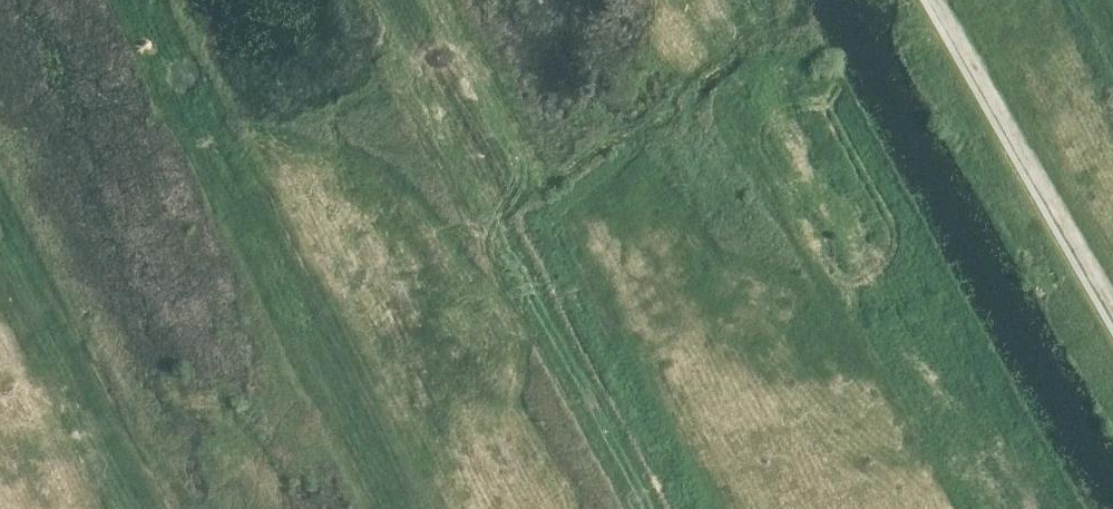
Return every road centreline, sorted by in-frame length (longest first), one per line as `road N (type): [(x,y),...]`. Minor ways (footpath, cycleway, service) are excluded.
road 1 (track): [(1112,298),(938,0)]

